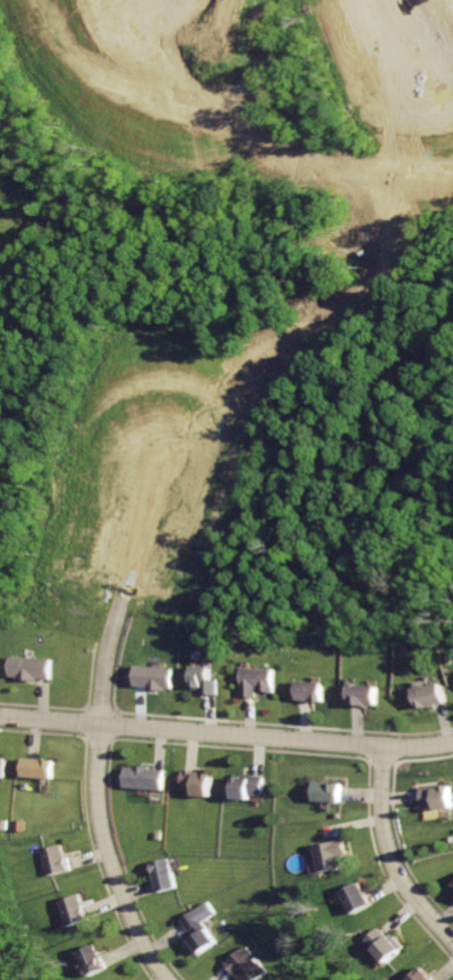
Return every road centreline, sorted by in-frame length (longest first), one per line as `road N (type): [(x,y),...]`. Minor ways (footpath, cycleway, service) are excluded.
road 1 (residential): [(0,718),(384,751),(452,744)]
road 2 (residential): [(121,596),(103,675),(96,822),(142,949),(165,979)]
road 3 (residential): [(384,751),(379,815),(389,866),(452,951)]

